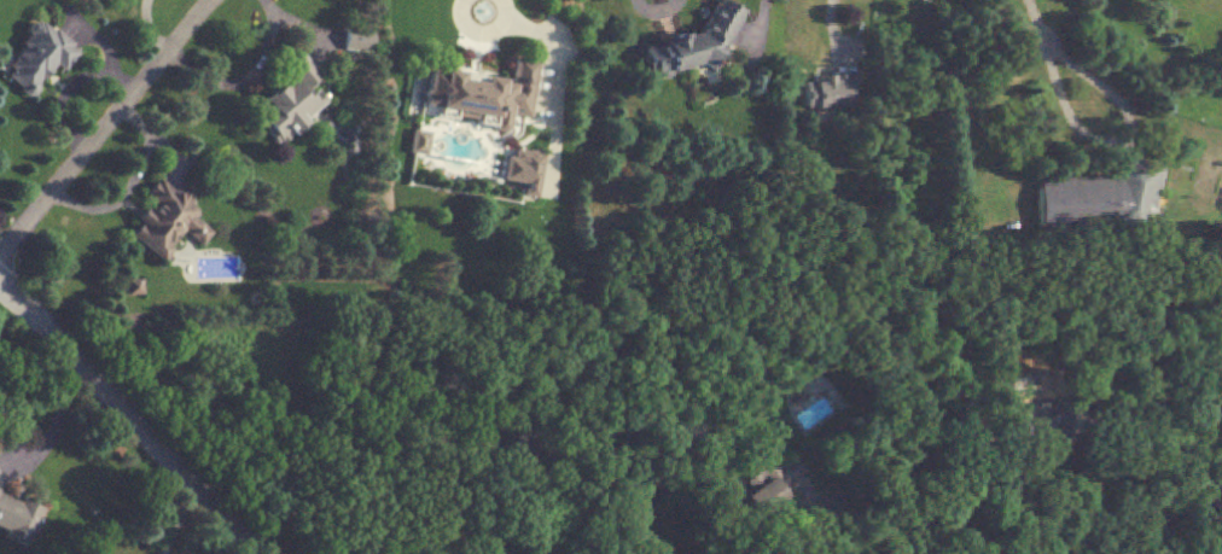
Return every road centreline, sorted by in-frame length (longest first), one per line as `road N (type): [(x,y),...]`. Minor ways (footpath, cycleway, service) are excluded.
road 1 (residential): [(258,553),(65,338),(0,283)]
road 2 (residential): [(0,255),(210,0)]

